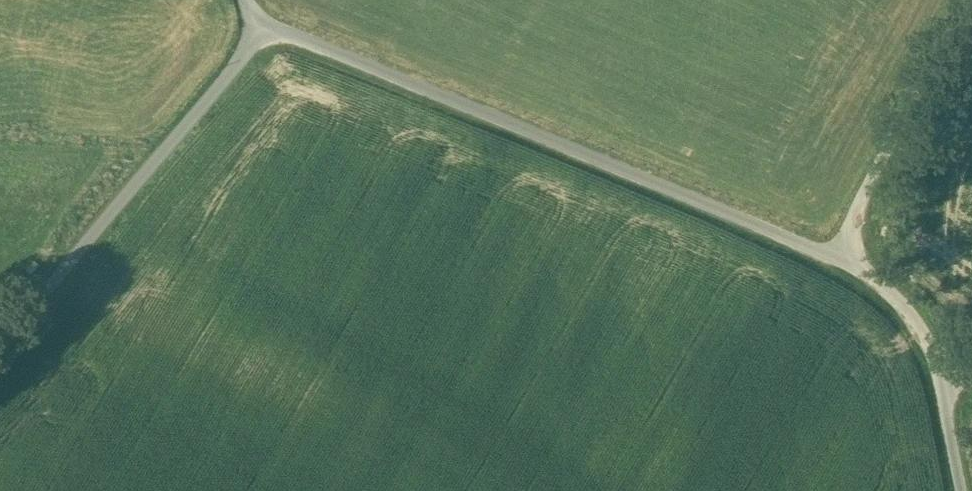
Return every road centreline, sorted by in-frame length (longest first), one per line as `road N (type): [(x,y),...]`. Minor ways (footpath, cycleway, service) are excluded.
road 1 (unclassified): [(263,23),(832,256),(883,288),(916,322),(939,366)]
road 2 (unclassified): [(263,23),(0,342)]
road 3 (track): [(968,0),(832,256)]
road 4 (unclassified): [(939,366),(962,490)]

